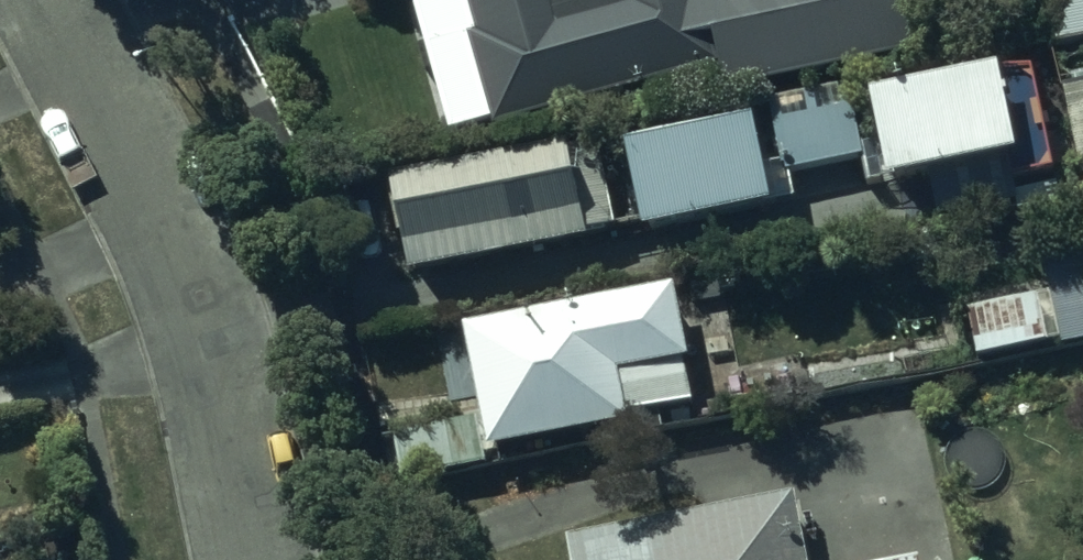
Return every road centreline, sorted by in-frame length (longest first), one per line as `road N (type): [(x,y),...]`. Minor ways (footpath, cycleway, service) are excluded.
road 1 (residential): [(45,0),(178,260),(201,325),(251,559)]

